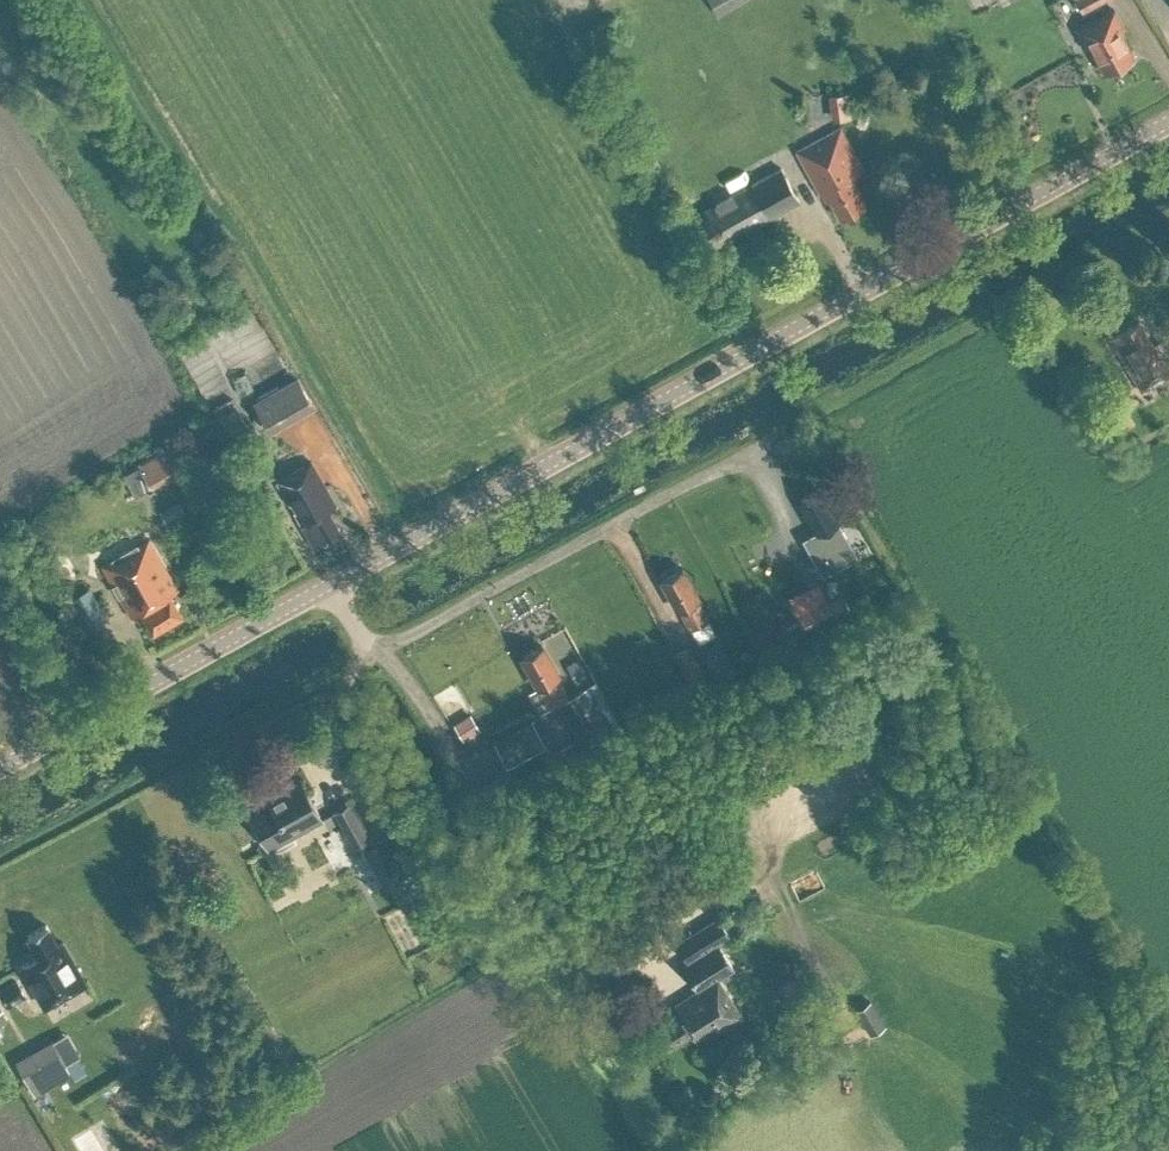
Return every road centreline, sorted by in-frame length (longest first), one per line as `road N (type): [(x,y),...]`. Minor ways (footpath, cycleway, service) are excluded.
road 1 (track): [(698,1150),(386,649),(747,447)]
road 2 (tertiary): [(330,582),(1168,118)]
road 3 (tertiary): [(0,765),(330,582)]

